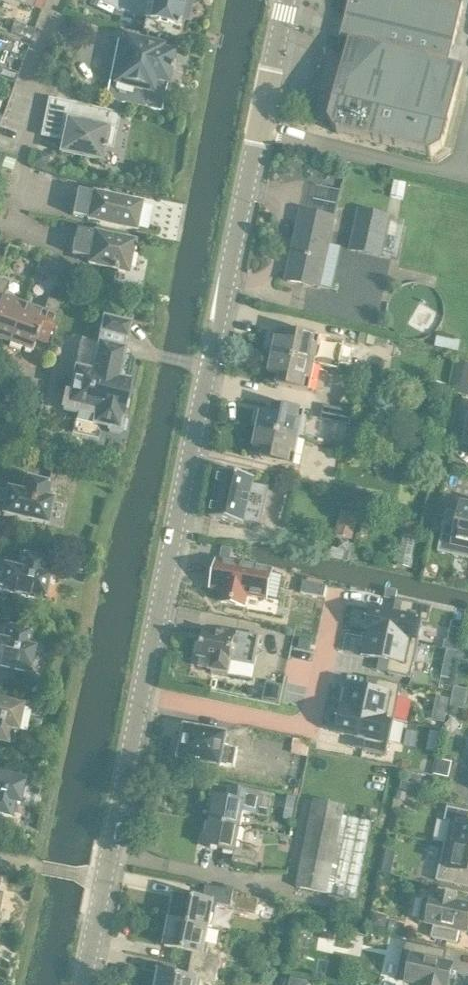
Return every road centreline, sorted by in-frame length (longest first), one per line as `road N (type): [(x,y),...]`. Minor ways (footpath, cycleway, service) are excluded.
road 1 (residential): [(141,702),(260,132)]
road 2 (residential): [(141,702),(302,730),(327,607)]
road 3 (unclassified): [(456,177),(260,132)]
road 4 (residential): [(104,879),(141,702)]
road 5 (residential): [(19,156),(38,100),(31,78),(58,0)]
road 6 (residential): [(260,132),(288,0)]

